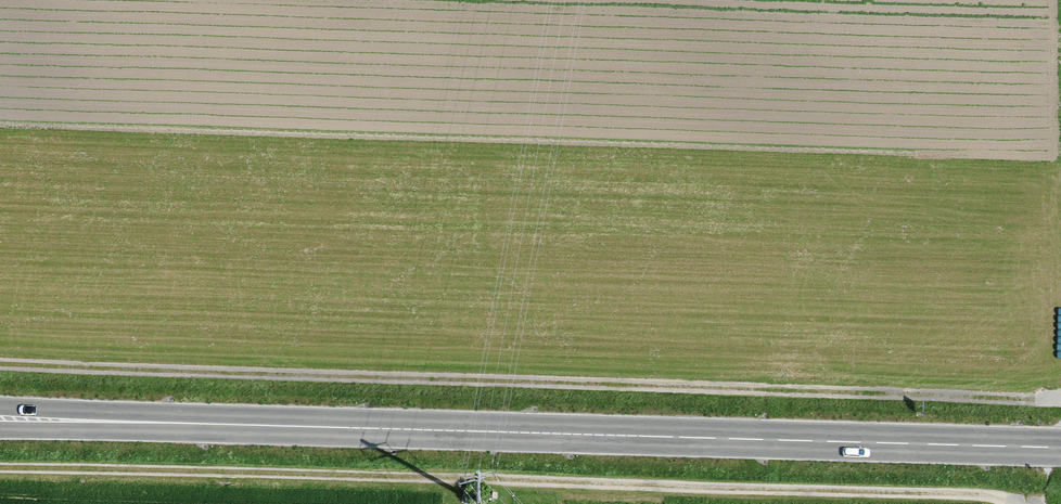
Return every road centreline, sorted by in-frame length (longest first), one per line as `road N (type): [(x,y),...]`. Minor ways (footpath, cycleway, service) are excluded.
road 1 (primary): [(1060,448),(0,418)]
road 2 (track): [(1012,503),(990,496),(0,467)]

